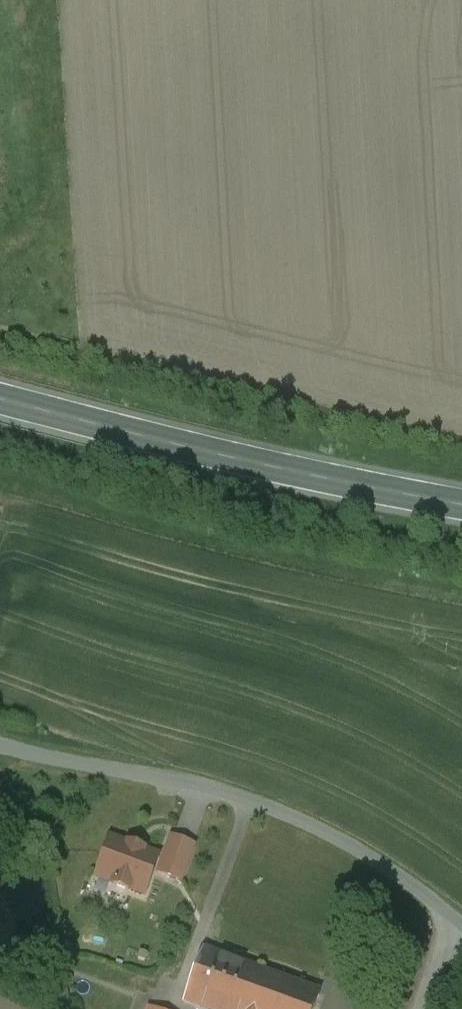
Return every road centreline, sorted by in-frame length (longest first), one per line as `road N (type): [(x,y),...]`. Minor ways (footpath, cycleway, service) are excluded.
road 1 (unclassified): [(0,750),(190,786),(323,835),(426,902),(461,938)]
road 2 (primary): [(461,505),(248,463),(0,398)]

